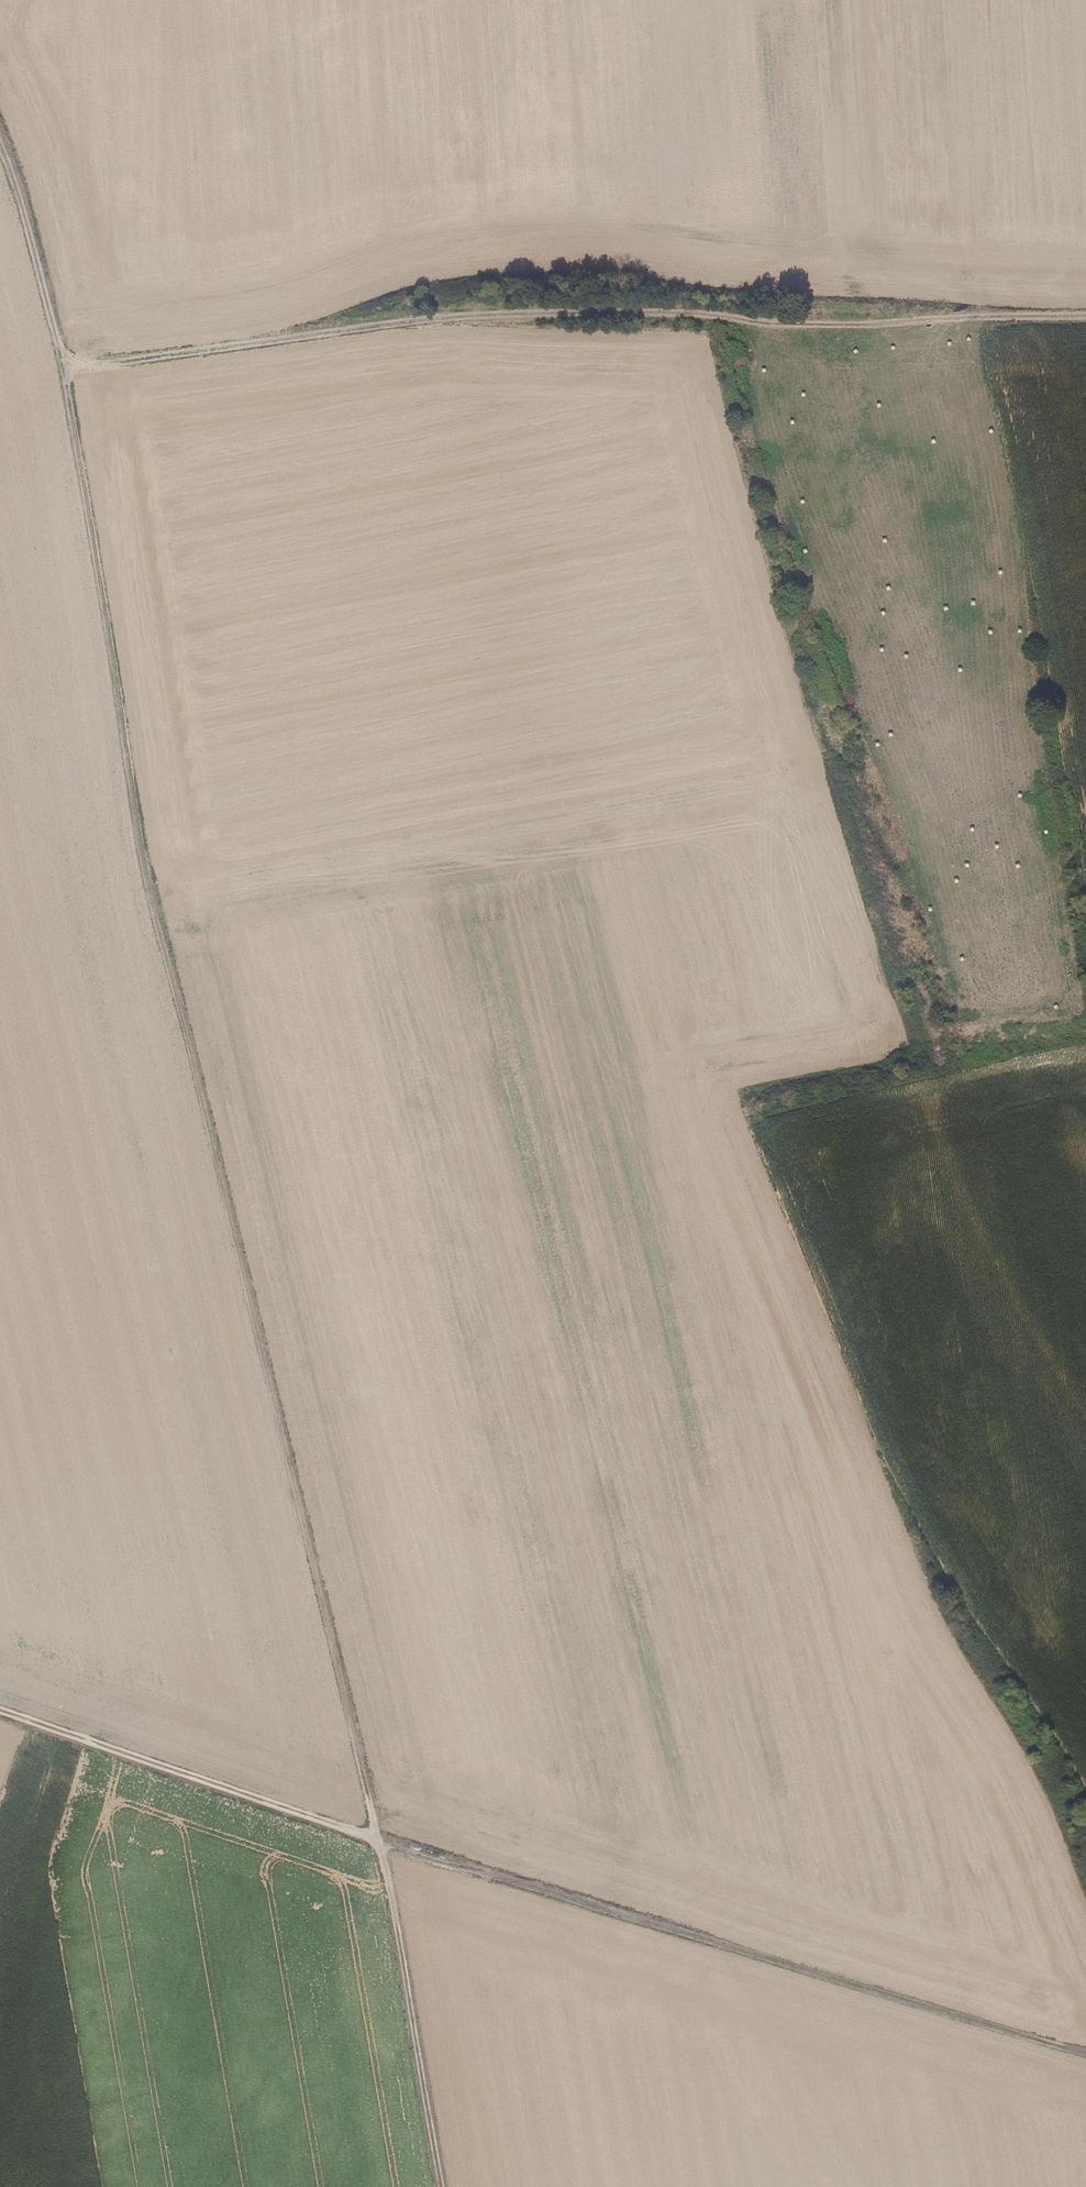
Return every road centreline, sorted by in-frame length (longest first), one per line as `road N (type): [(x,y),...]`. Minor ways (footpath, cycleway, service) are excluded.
road 1 (track): [(0,143),(64,374),(147,900),(377,1842)]
road 2 (track): [(64,374),(476,316),(701,314),(872,324),(1085,316)]
road 3 (track): [(377,1842),(1085,2055)]
road 4 (track): [(0,1713),(377,1842)]
road 5 (track): [(377,1842),(439,2186)]

